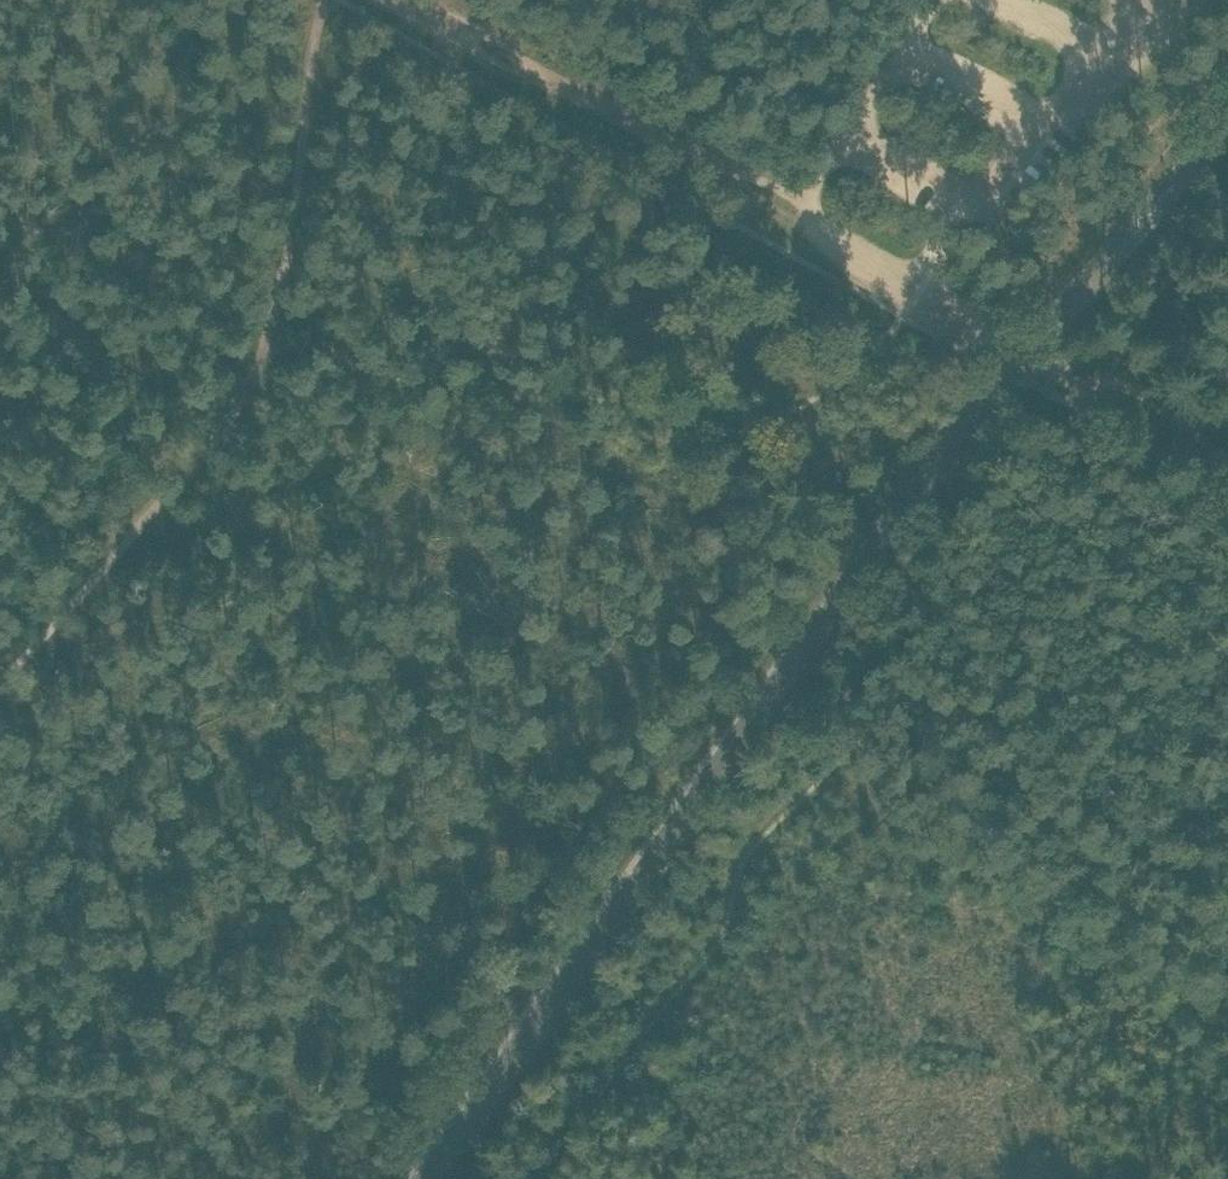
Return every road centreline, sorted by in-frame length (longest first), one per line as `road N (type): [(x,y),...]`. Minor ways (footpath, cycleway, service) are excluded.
road 1 (secondary): [(438,1178),(1024,352),(1227,123)]
road 2 (track): [(0,688),(209,450),(240,400),(265,333),(320,0)]
road 3 (track): [(405,0),(773,209)]
road 4 (track): [(773,209),(1024,352)]

